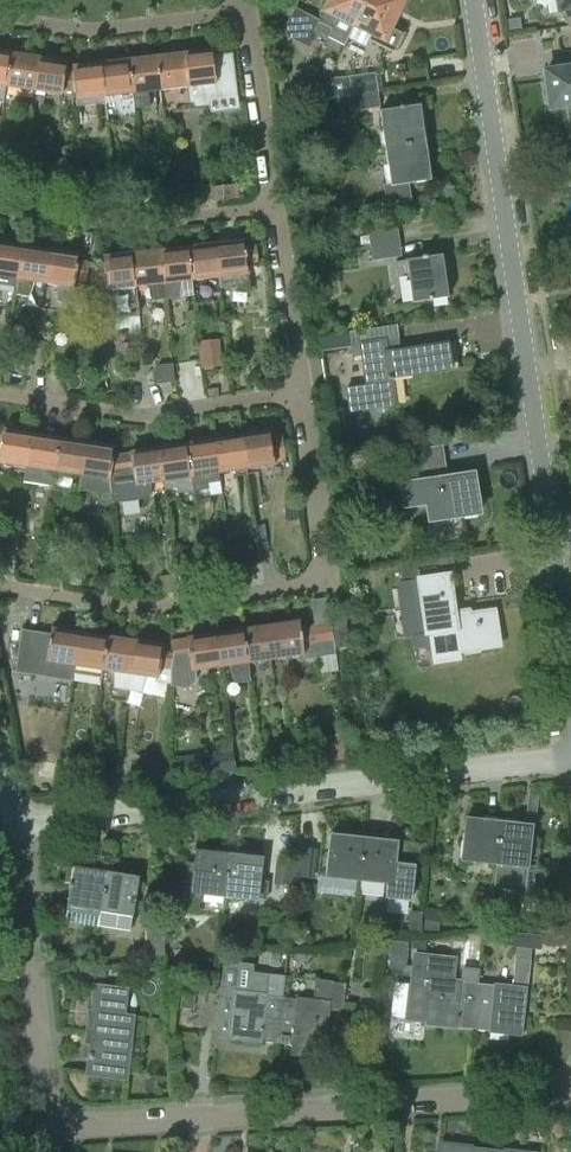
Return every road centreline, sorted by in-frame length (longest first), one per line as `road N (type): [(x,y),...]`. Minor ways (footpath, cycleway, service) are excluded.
road 1 (residential): [(570,1093),(80,1127),(59,1118),(47,1099),(17,828)]
road 2 (residential): [(570,661),(474,0)]
road 3 (residential): [(17,828),(570,760)]
road 4 (residential): [(0,585),(146,608),(310,586),(325,572),(326,556),(302,395)]
road 5 (residential): [(302,395),(153,414),(0,395)]
road 6 (residential): [(274,210),(108,223),(0,209)]
road 7 (residential): [(244,13),(66,29),(0,18)]
road 8 (residential): [(274,210),(244,13)]
road 9 (residential): [(302,395),(274,210)]

